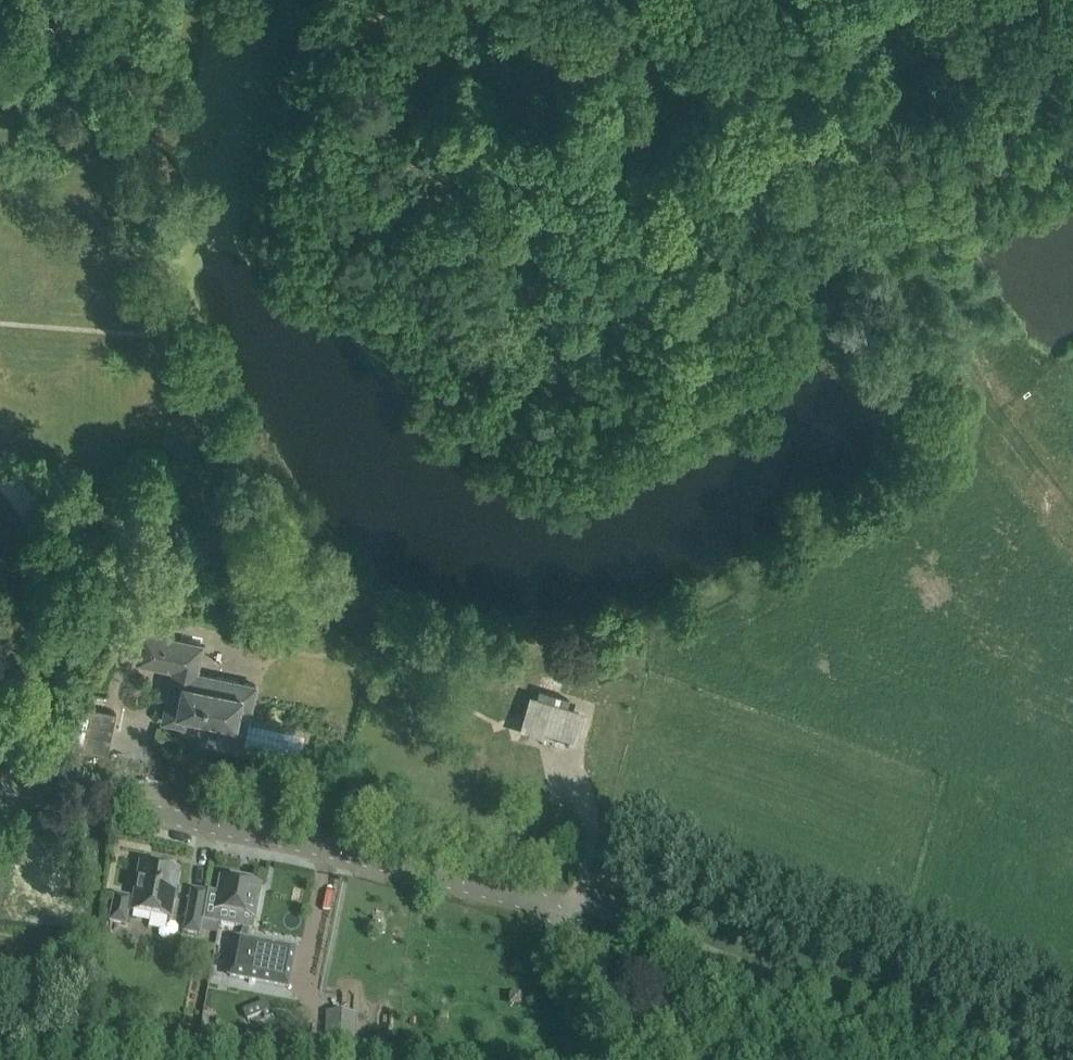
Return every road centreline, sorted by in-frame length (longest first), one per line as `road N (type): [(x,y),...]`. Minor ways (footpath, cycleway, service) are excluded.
road 1 (unclassified): [(633,1059),(583,946),(539,905),(469,884),(0,795)]

